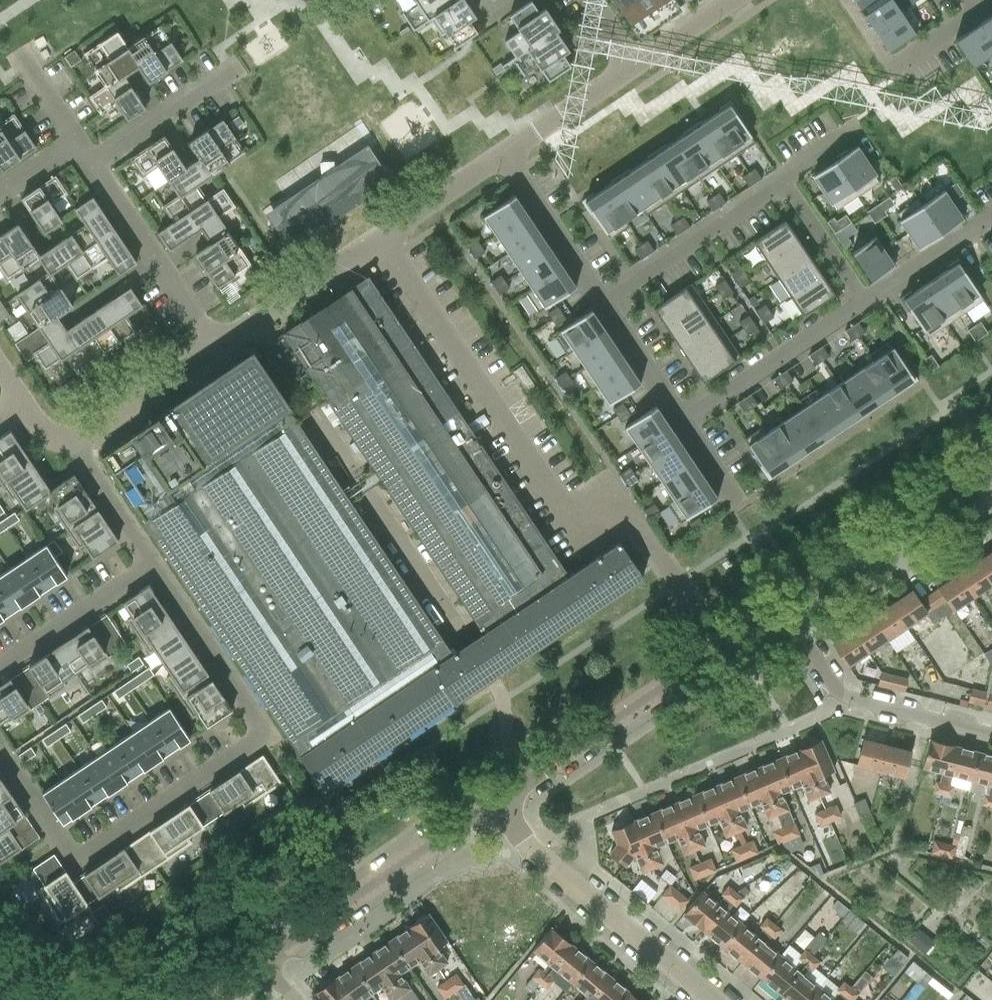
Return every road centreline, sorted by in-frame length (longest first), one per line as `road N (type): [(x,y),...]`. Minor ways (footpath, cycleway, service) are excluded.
road 1 (residential): [(154,559),(268,728),(75,859),(0,748)]
road 2 (residential): [(217,347),(506,154)]
road 3 (tertiary): [(495,802),(781,608)]
road 4 (residential): [(711,999),(576,890),(495,802)]
road 5 (tertiary): [(263,963),(495,802)]
road 6 (tertiary): [(781,608),(991,468)]
road 7 (residential): [(94,163),(217,347)]
road 8 (residential): [(783,182),(604,303)]
road 9 (residential): [(861,300),(683,420)]
road 10 (residential): [(0,663),(154,559)]
road 11 (residential): [(506,154),(604,303)]
road 12 (residential): [(72,441),(217,347)]
road 13 (residential): [(94,163),(232,72)]
road 14 (residential): [(991,212),(861,300)]
road 15 (residential): [(842,697),(991,736)]
road 16 (residential): [(506,154),(631,68)]
road 17 (residential): [(72,441),(154,559)]
road 18 (residential): [(861,300),(783,182)]
road 19 (residential): [(604,303),(683,420)]
road 20 (residential): [(991,0),(890,70)]
road 21 (residential): [(631,68),(732,0)]

